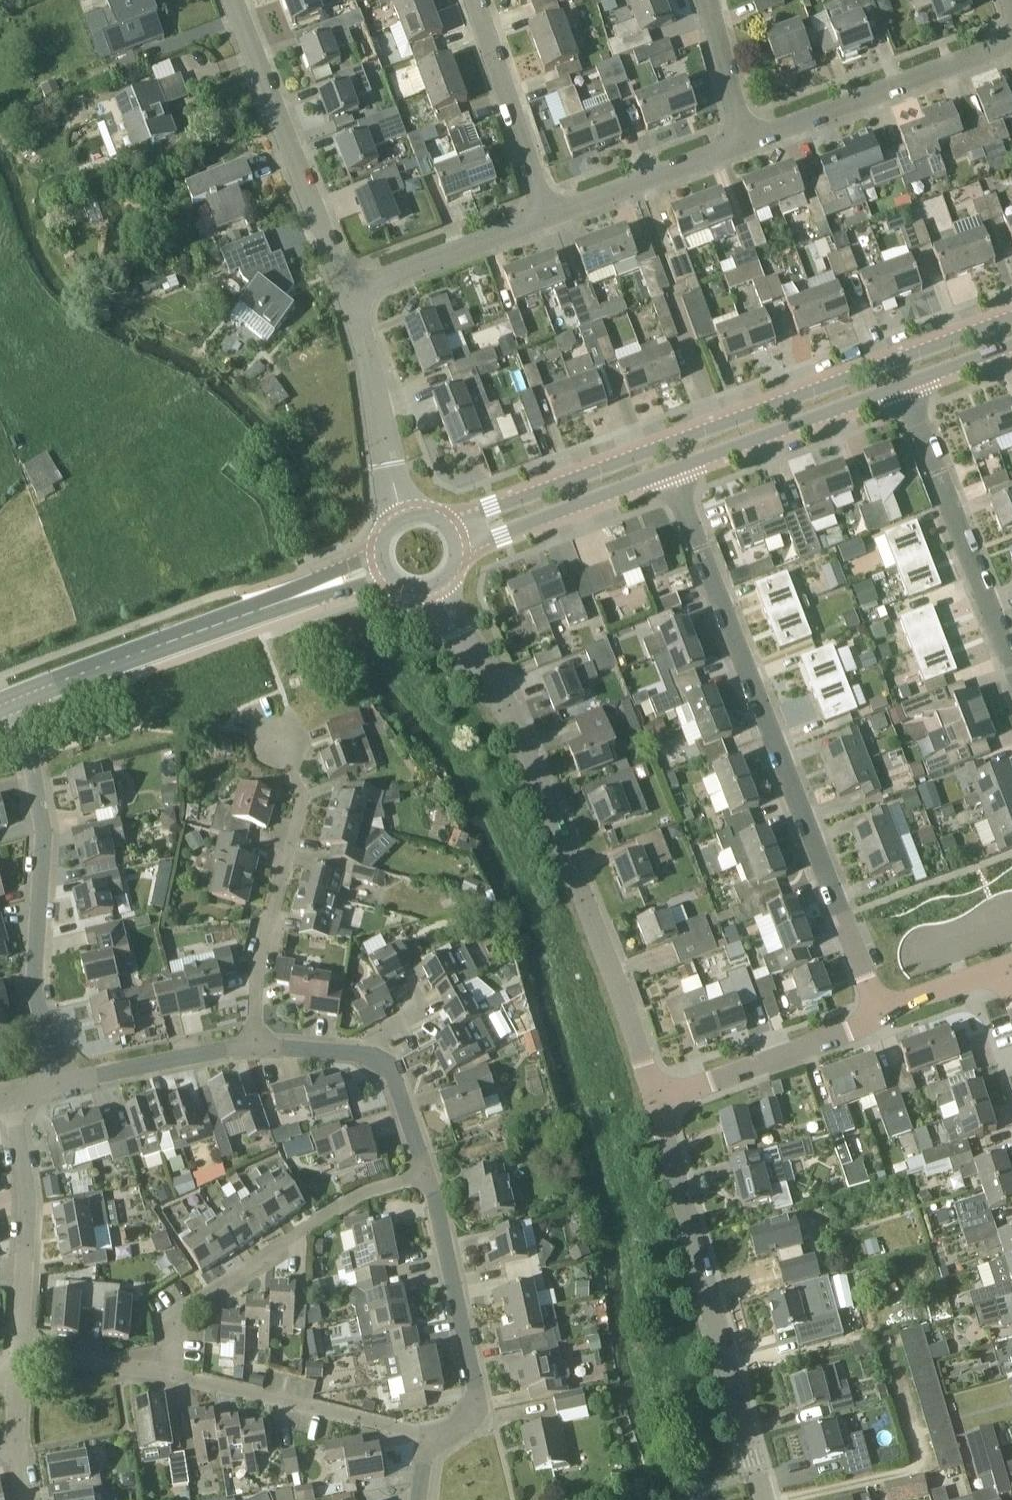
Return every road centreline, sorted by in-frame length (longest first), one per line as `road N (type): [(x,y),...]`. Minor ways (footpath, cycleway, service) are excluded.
road 1 (secondary): [(1011,314),(449,522)]
road 2 (residential): [(880,1019),(671,472)]
road 3 (residential): [(654,1100),(626,1005),(521,738),(434,591)]
road 4 (residential): [(763,1499),(654,1100)]
road 5 (residential): [(57,1083),(38,975),(40,833),(31,761),(12,701)]
road 6 (residential): [(174,1371),(169,1319),(357,1194),(424,1174)]
road 7 (residential): [(250,1046),(258,961),(302,797),(276,743)]
road 8 (secondary): [(12,701),(308,593)]
road 9 (residential): [(354,284),(319,221),(230,0)]
road 10 (residential): [(1011,666),(907,385)]
road 11 (residential): [(429,1435),(456,1427),(475,1395),(424,1174)]
road 12 (residential): [(746,144),(1011,38)]
road 13 (residential): [(174,1371),(429,1435)]
road 14 (residential): [(20,1359),(28,1217),(12,1099)]
road 15 (residential): [(424,1174),(395,1081),(371,1057),(250,1046)]
road 16 (secondary): [(671,472),(907,385)]
road 17 (residential): [(654,1100),(880,1019)]
road 18 (residential): [(403,514),(354,284)]
road 19 (residential): [(549,218),(477,0)]
road 20 (secondary): [(461,552),(671,472)]
road 21 (residential): [(549,218),(746,144)]
road 22 (residential): [(354,284),(549,218)]
road 23 (residential): [(250,1046),(57,1083)]
road 24 (residential): [(20,1359),(174,1371)]
road 25 (residential): [(746,144),(708,0)]

